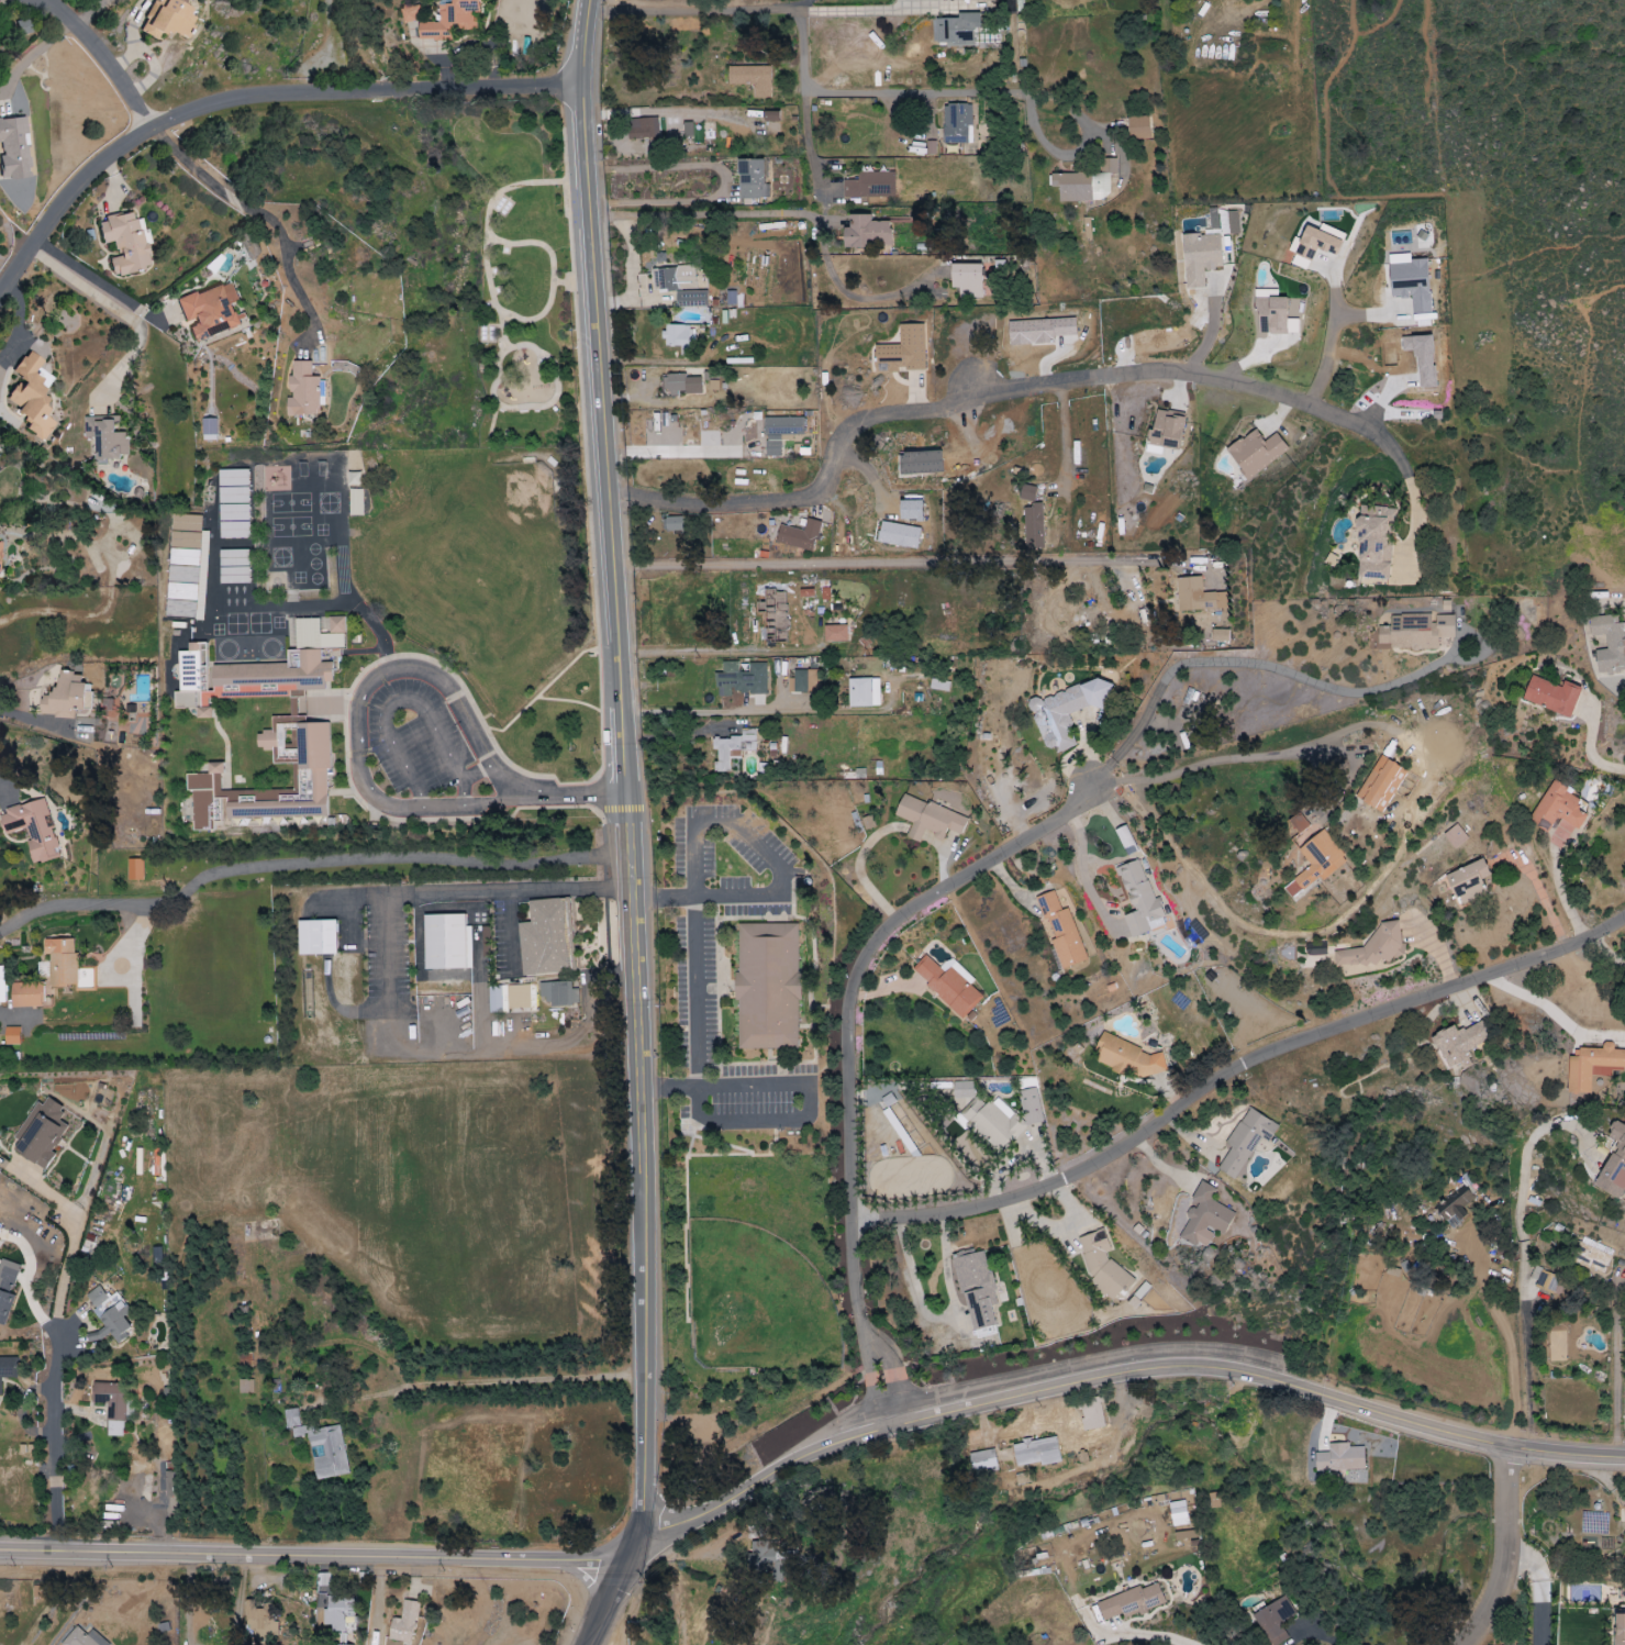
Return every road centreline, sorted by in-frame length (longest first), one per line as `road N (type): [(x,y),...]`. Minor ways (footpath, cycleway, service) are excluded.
road 1 (secondary): [(588,0),(581,101),(644,1266),(641,1543),(588,1644)]
road 2 (tertiary): [(1624,1462),(1511,1449),(1231,1374),(1151,1371),(889,1429),(784,1468),(641,1543)]
road 3 (residential): [(603,499),(815,499),(834,440),(862,419),(1167,368),(1348,421),(1378,435),(1404,469)]
road 4 (residential): [(854,1222),(948,1213),(1037,1187),(1115,1147),(1257,1051),(1592,926),(1624,907)]
road 5 (residential): [(889,1429),(855,1253),(857,971),(904,912),(1073,807),(1091,779)]
road 6 (residential): [(0,303),(87,181),(187,114),(271,96),(372,91),(581,101)]
road 7 (tertiary): [(0,1554),(594,1565),(641,1543)]
road 8 (residential): [(1161,559),(608,568)]
road 9 (residential): [(84,1220),(54,1316),(60,1554)]
road 10 (residential): [(895,12),(586,11)]
road 11 (residential): [(1511,1449),(1506,1574),(1500,1597),(1464,1644)]
road 12 (residential): [(45,0),(126,78),(154,132)]

